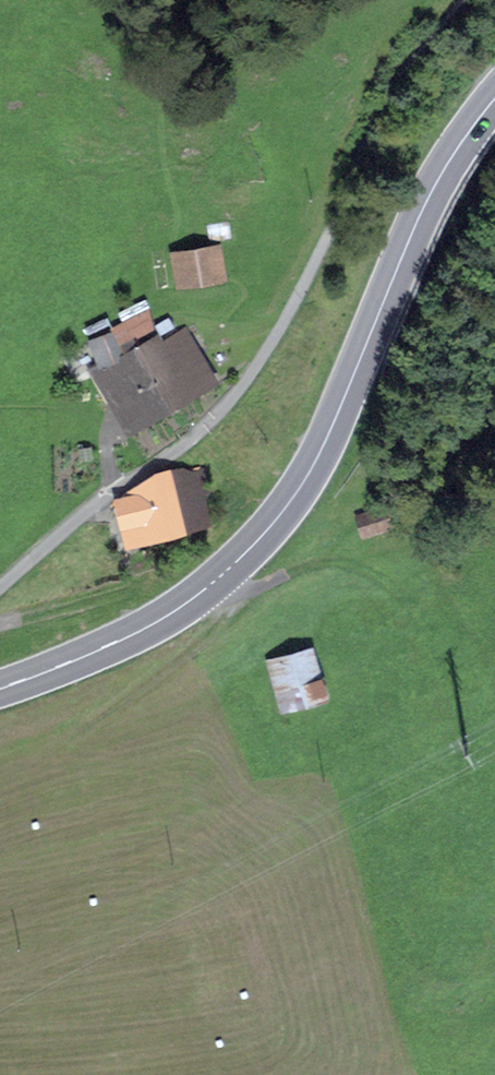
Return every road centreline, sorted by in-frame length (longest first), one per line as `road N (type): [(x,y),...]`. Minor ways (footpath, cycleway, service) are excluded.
road 1 (secondary): [(494,102),(423,211),(313,481),(253,557),(152,623),(0,684)]
road 2 (unclassified): [(0,588),(91,507),(210,427),(276,348),(377,119),(401,75),(462,0)]
road 3 (track): [(197,596),(265,592),(341,560),(386,563),(416,590),(494,735)]

